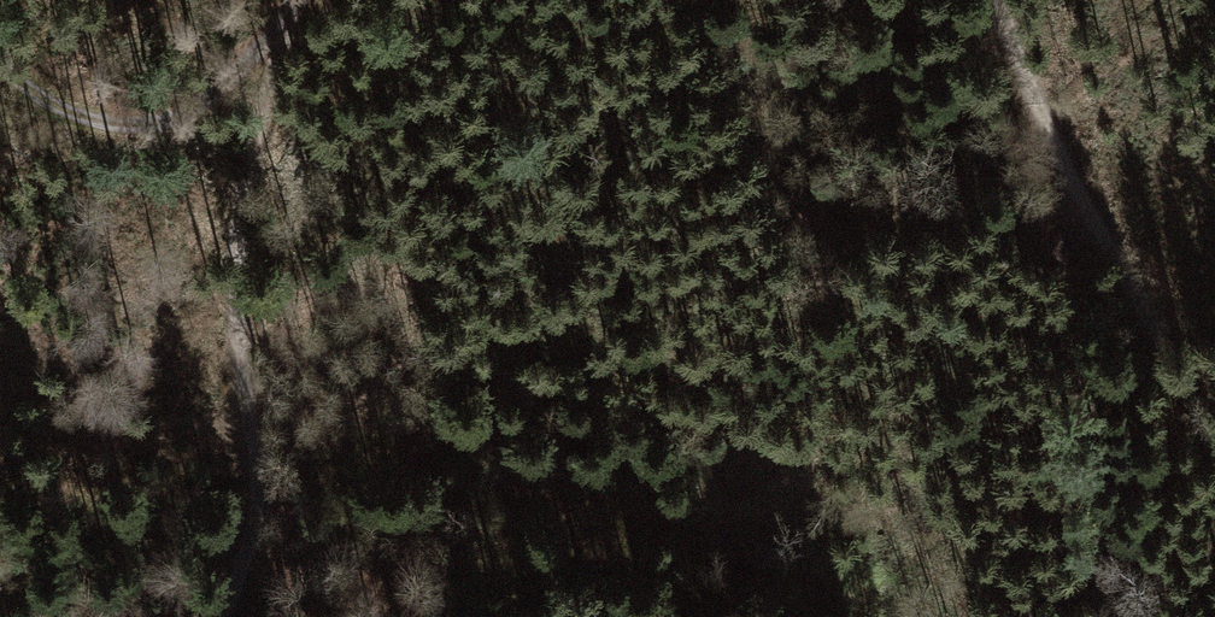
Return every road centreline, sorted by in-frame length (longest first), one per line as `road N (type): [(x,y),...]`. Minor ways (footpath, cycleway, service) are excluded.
road 1 (track): [(292,11),(254,122),(237,231),(259,443),(222,616)]
road 2 (track): [(1214,453),(1184,380),(1068,174),(1000,0)]
road 3 (track): [(1068,174),(1105,540),(1101,616)]
road 4 (track): [(296,0),(199,113),(141,127),(40,94),(0,63)]
road 5 (track): [(415,0),(591,162)]

